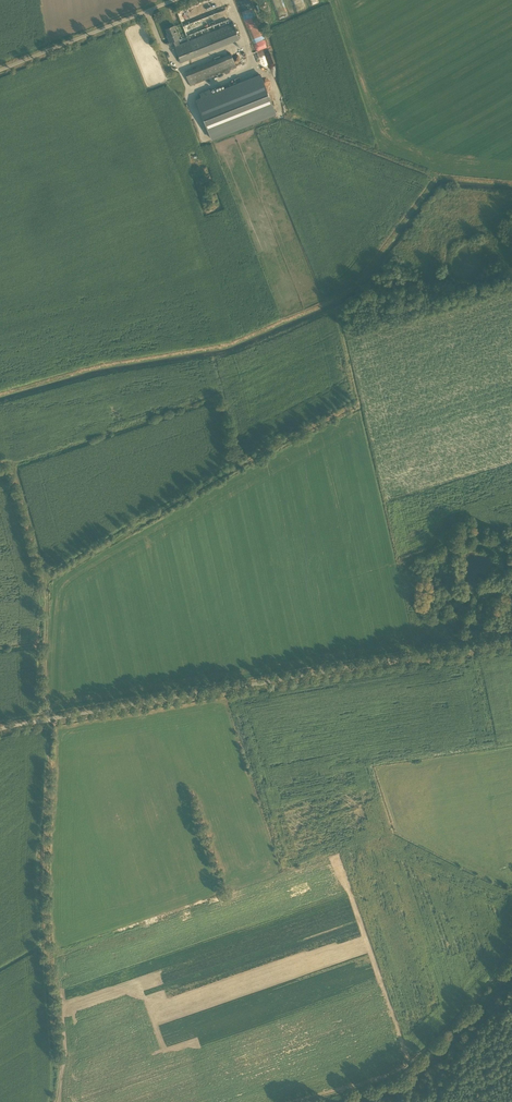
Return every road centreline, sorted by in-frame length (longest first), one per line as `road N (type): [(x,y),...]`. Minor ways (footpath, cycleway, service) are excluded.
road 1 (track): [(356,406),(46,577),(44,899),(54,1101)]
road 2 (unclassified): [(0,729),(511,644)]
road 3 (track): [(302,1101),(408,1068),(511,951)]
road 4 (unclassified): [(0,64),(162,0)]
road 5 (track): [(46,577),(10,464),(0,465)]

